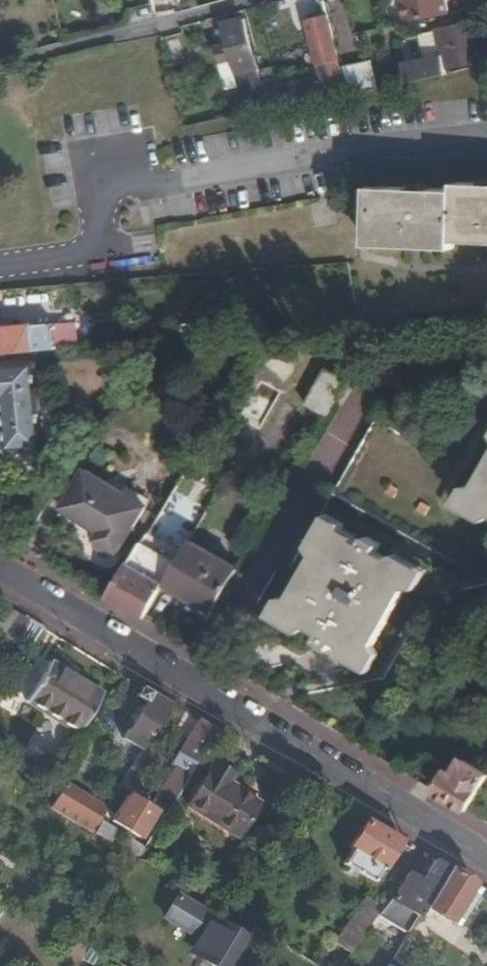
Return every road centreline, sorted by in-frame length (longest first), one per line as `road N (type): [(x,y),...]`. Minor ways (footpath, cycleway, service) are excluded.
road 1 (residential): [(0,569),(486,859)]
road 2 (residential): [(0,284),(98,267),(110,185),(343,150),(486,140)]
road 3 (residential): [(0,65),(255,0)]

